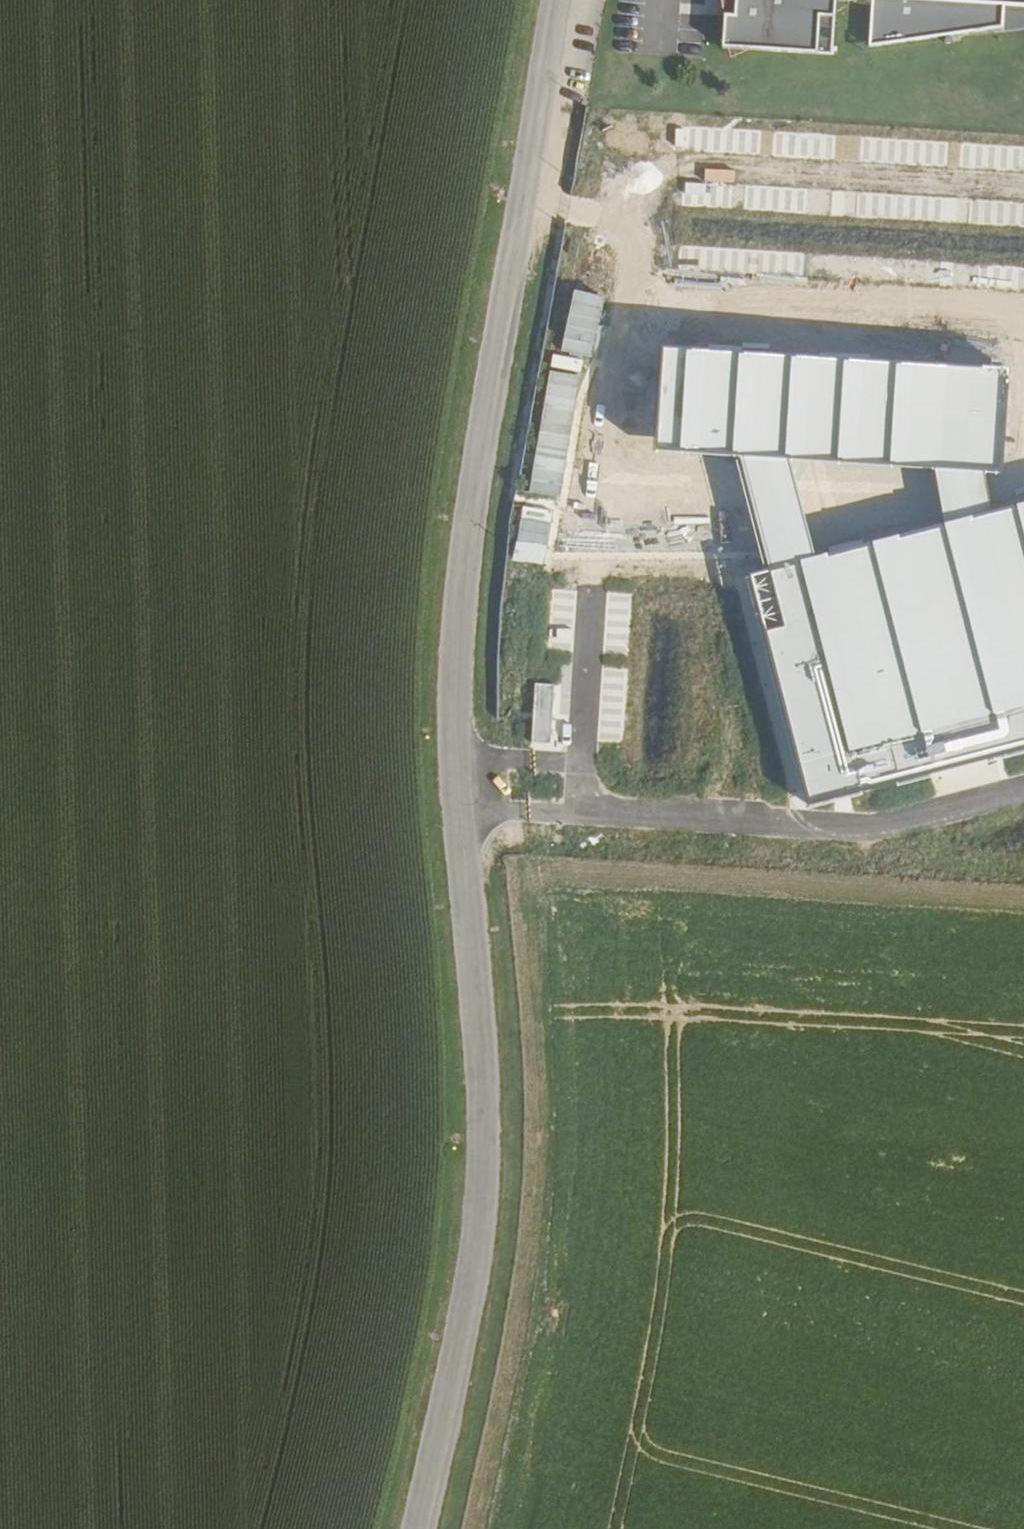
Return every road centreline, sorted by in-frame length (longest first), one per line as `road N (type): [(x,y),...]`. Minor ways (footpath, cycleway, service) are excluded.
road 1 (unclassified): [(416,1528),(475,1249),(485,1143),(457,714),(461,587),(558,0)]

